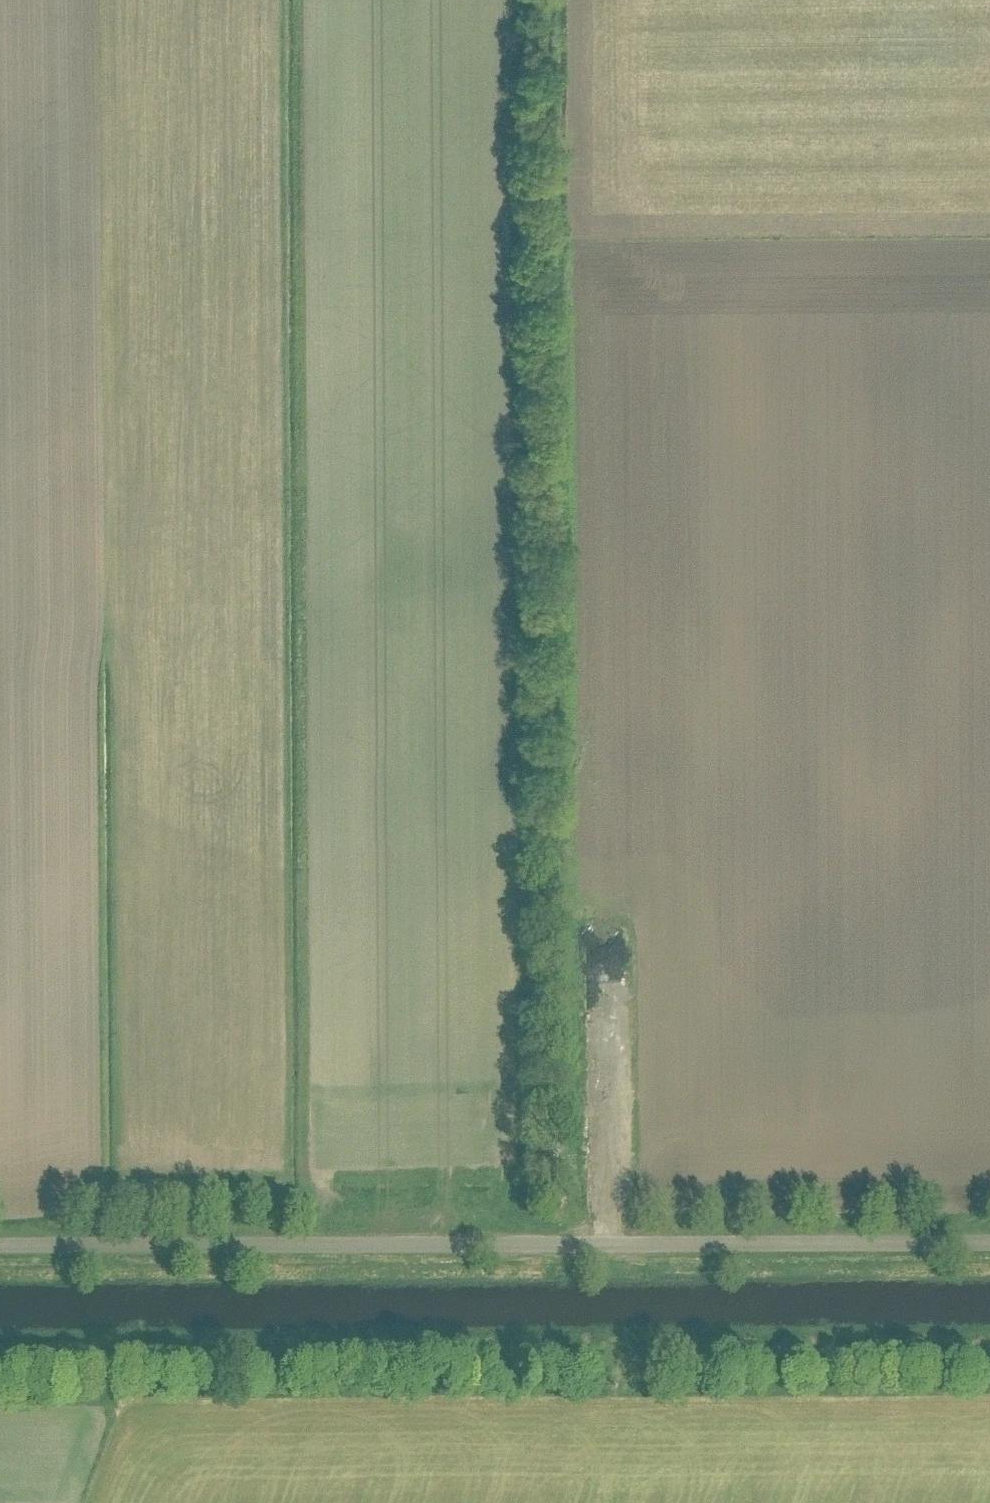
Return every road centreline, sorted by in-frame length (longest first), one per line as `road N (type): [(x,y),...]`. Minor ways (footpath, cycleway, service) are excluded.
road 1 (unclassified): [(989,1245),(0,1249)]

